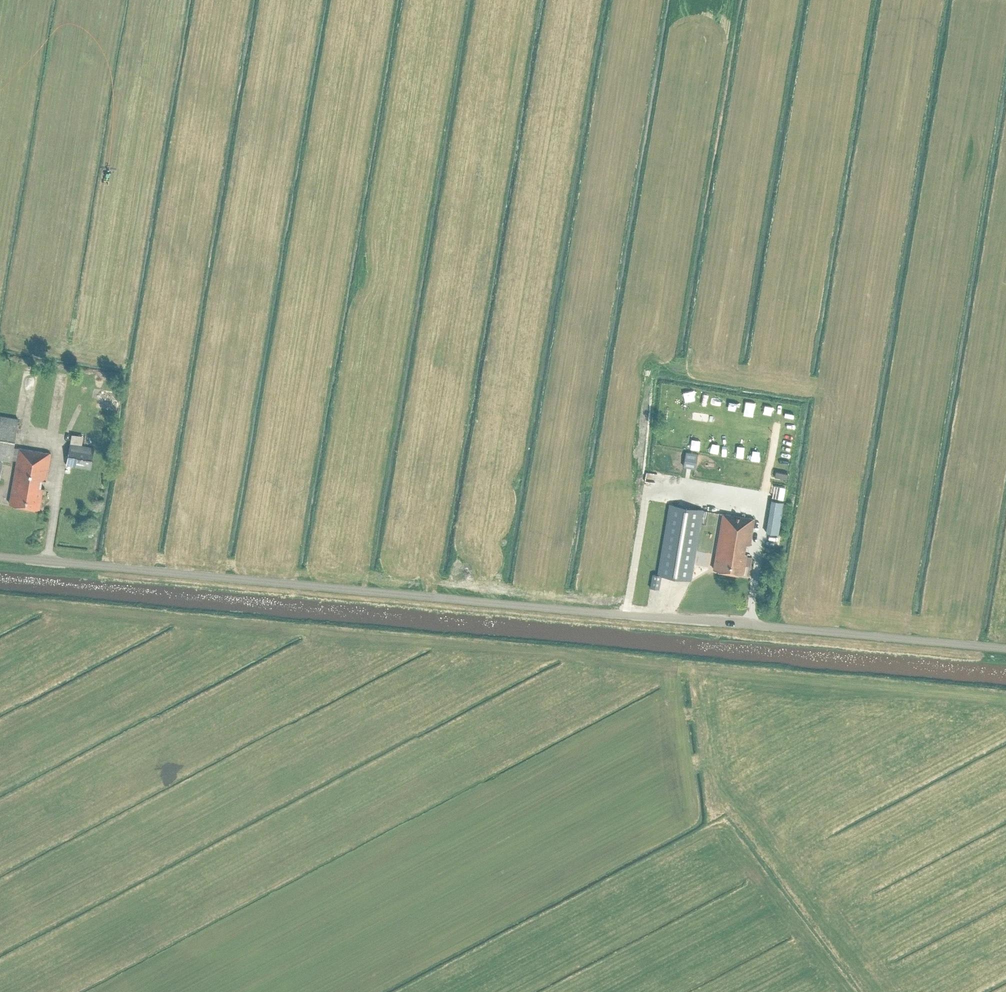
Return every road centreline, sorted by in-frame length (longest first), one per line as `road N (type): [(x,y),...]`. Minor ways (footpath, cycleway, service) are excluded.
road 1 (unclassified): [(1005,648),(0,555)]

